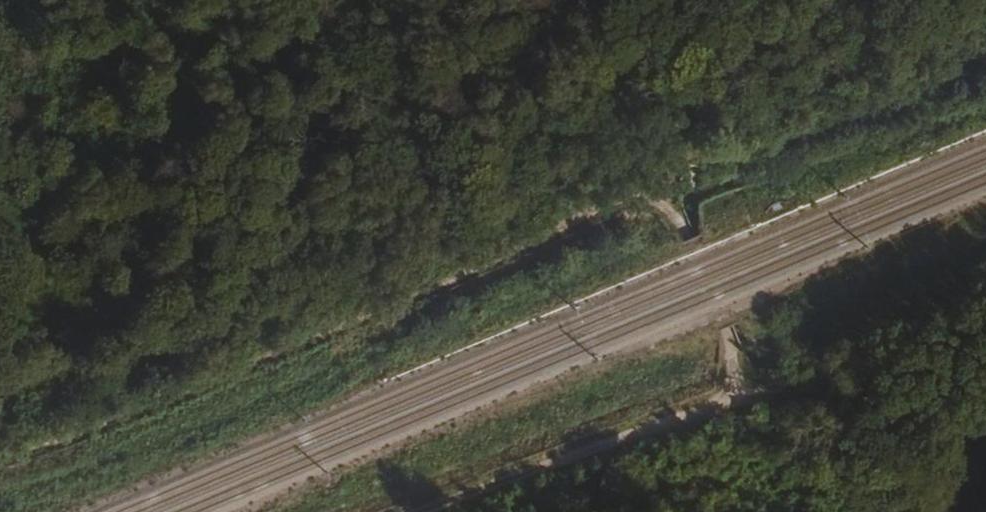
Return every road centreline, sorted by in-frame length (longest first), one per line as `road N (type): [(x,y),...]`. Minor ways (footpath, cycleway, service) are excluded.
road 1 (track): [(651,191),(690,241),(725,326),(736,389),(683,419),(421,511)]

